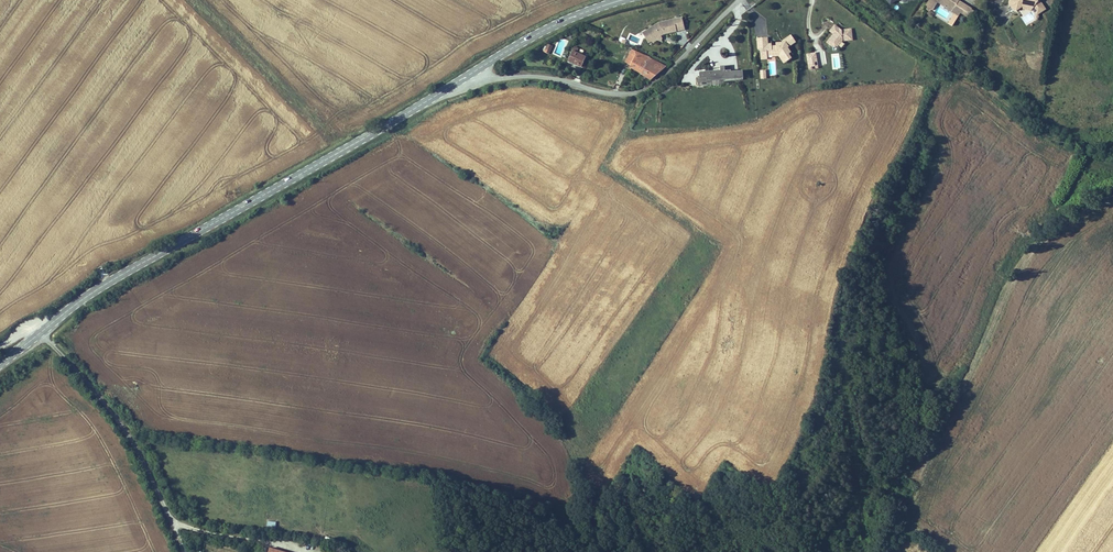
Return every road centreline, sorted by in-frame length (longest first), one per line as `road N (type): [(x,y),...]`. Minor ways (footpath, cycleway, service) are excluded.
road 1 (tertiary): [(41,332),(96,290),(468,76)]
road 2 (residential): [(468,76),(545,77),(634,93),(659,80),(739,0)]
road 3 (unclassified): [(41,332),(129,435),(173,524)]
road 4 (tertiary): [(468,76),(546,29),(621,0)]

